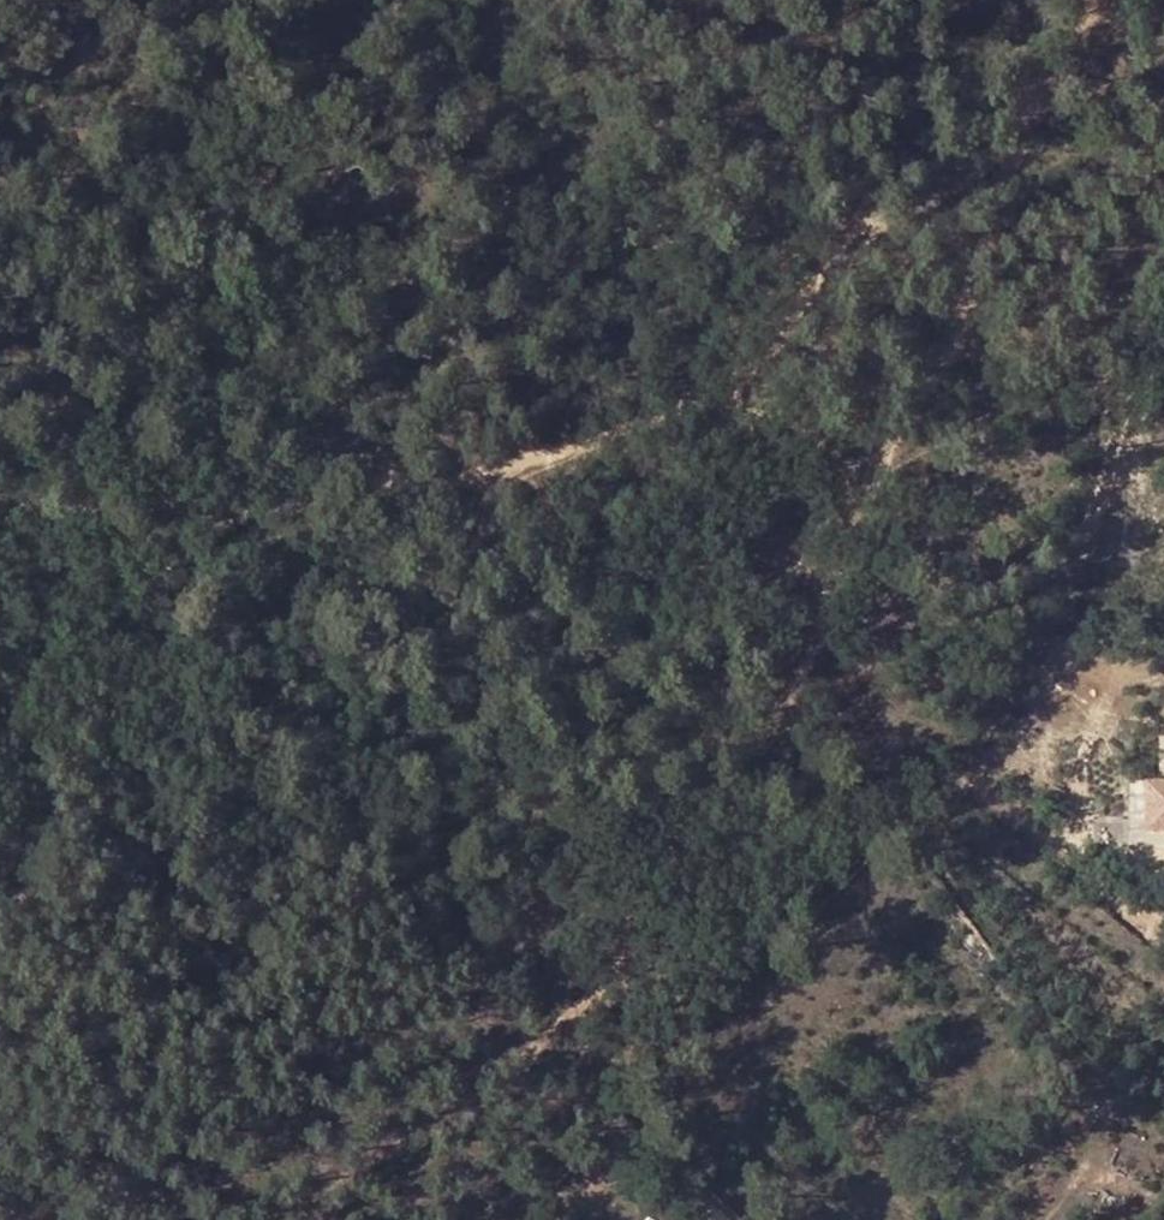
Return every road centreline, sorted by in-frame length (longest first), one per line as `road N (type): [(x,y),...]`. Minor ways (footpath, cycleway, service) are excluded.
road 1 (track): [(850,512),(937,372),(1023,137)]

